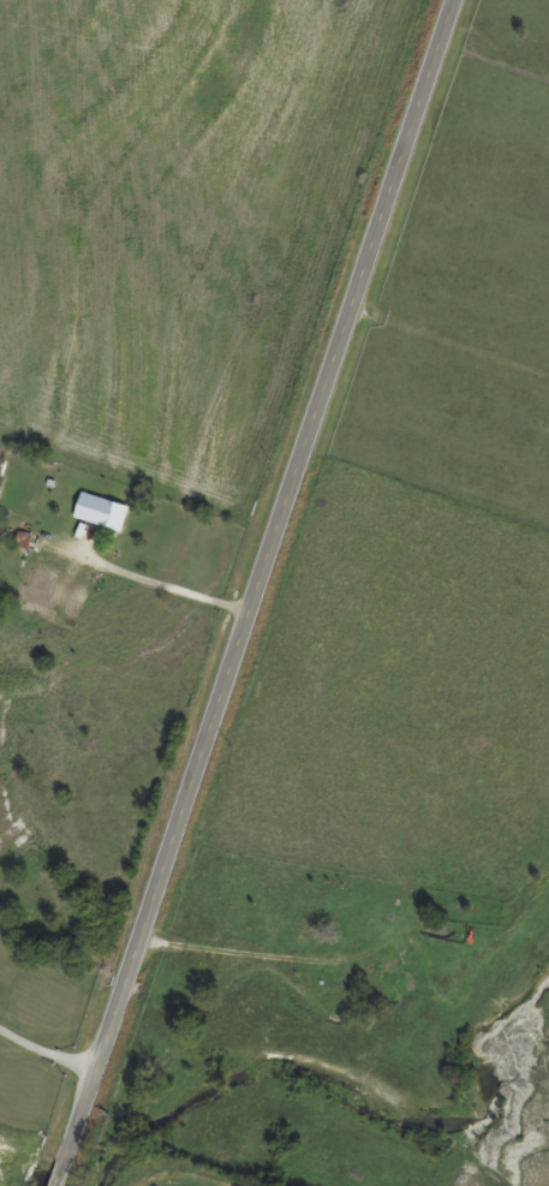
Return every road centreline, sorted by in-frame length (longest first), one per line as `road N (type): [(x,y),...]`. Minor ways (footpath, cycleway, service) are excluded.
road 1 (tertiary): [(56,1185),(454,0)]

